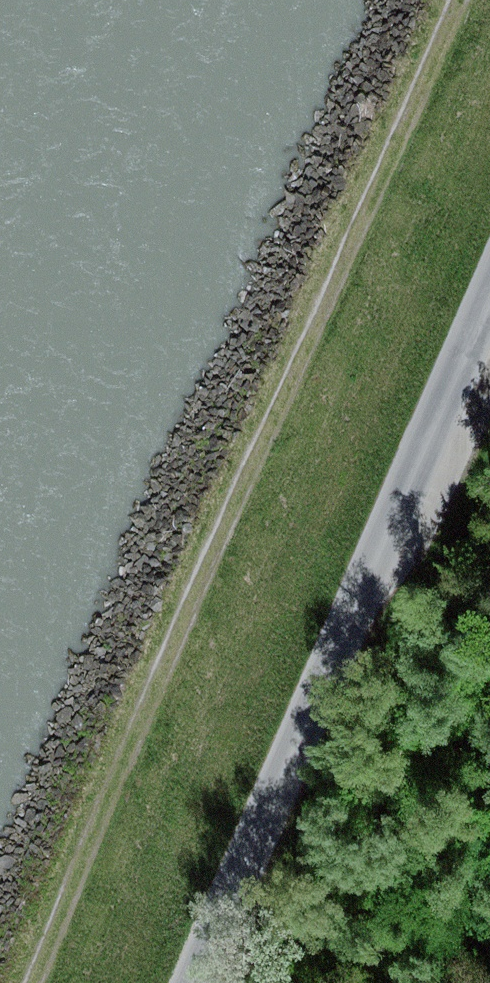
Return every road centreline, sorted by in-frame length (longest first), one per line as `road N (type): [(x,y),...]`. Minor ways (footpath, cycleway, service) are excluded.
road 1 (track): [(459,0),(33,982)]
road 2 (unclassified): [(489,308),(200,982)]

